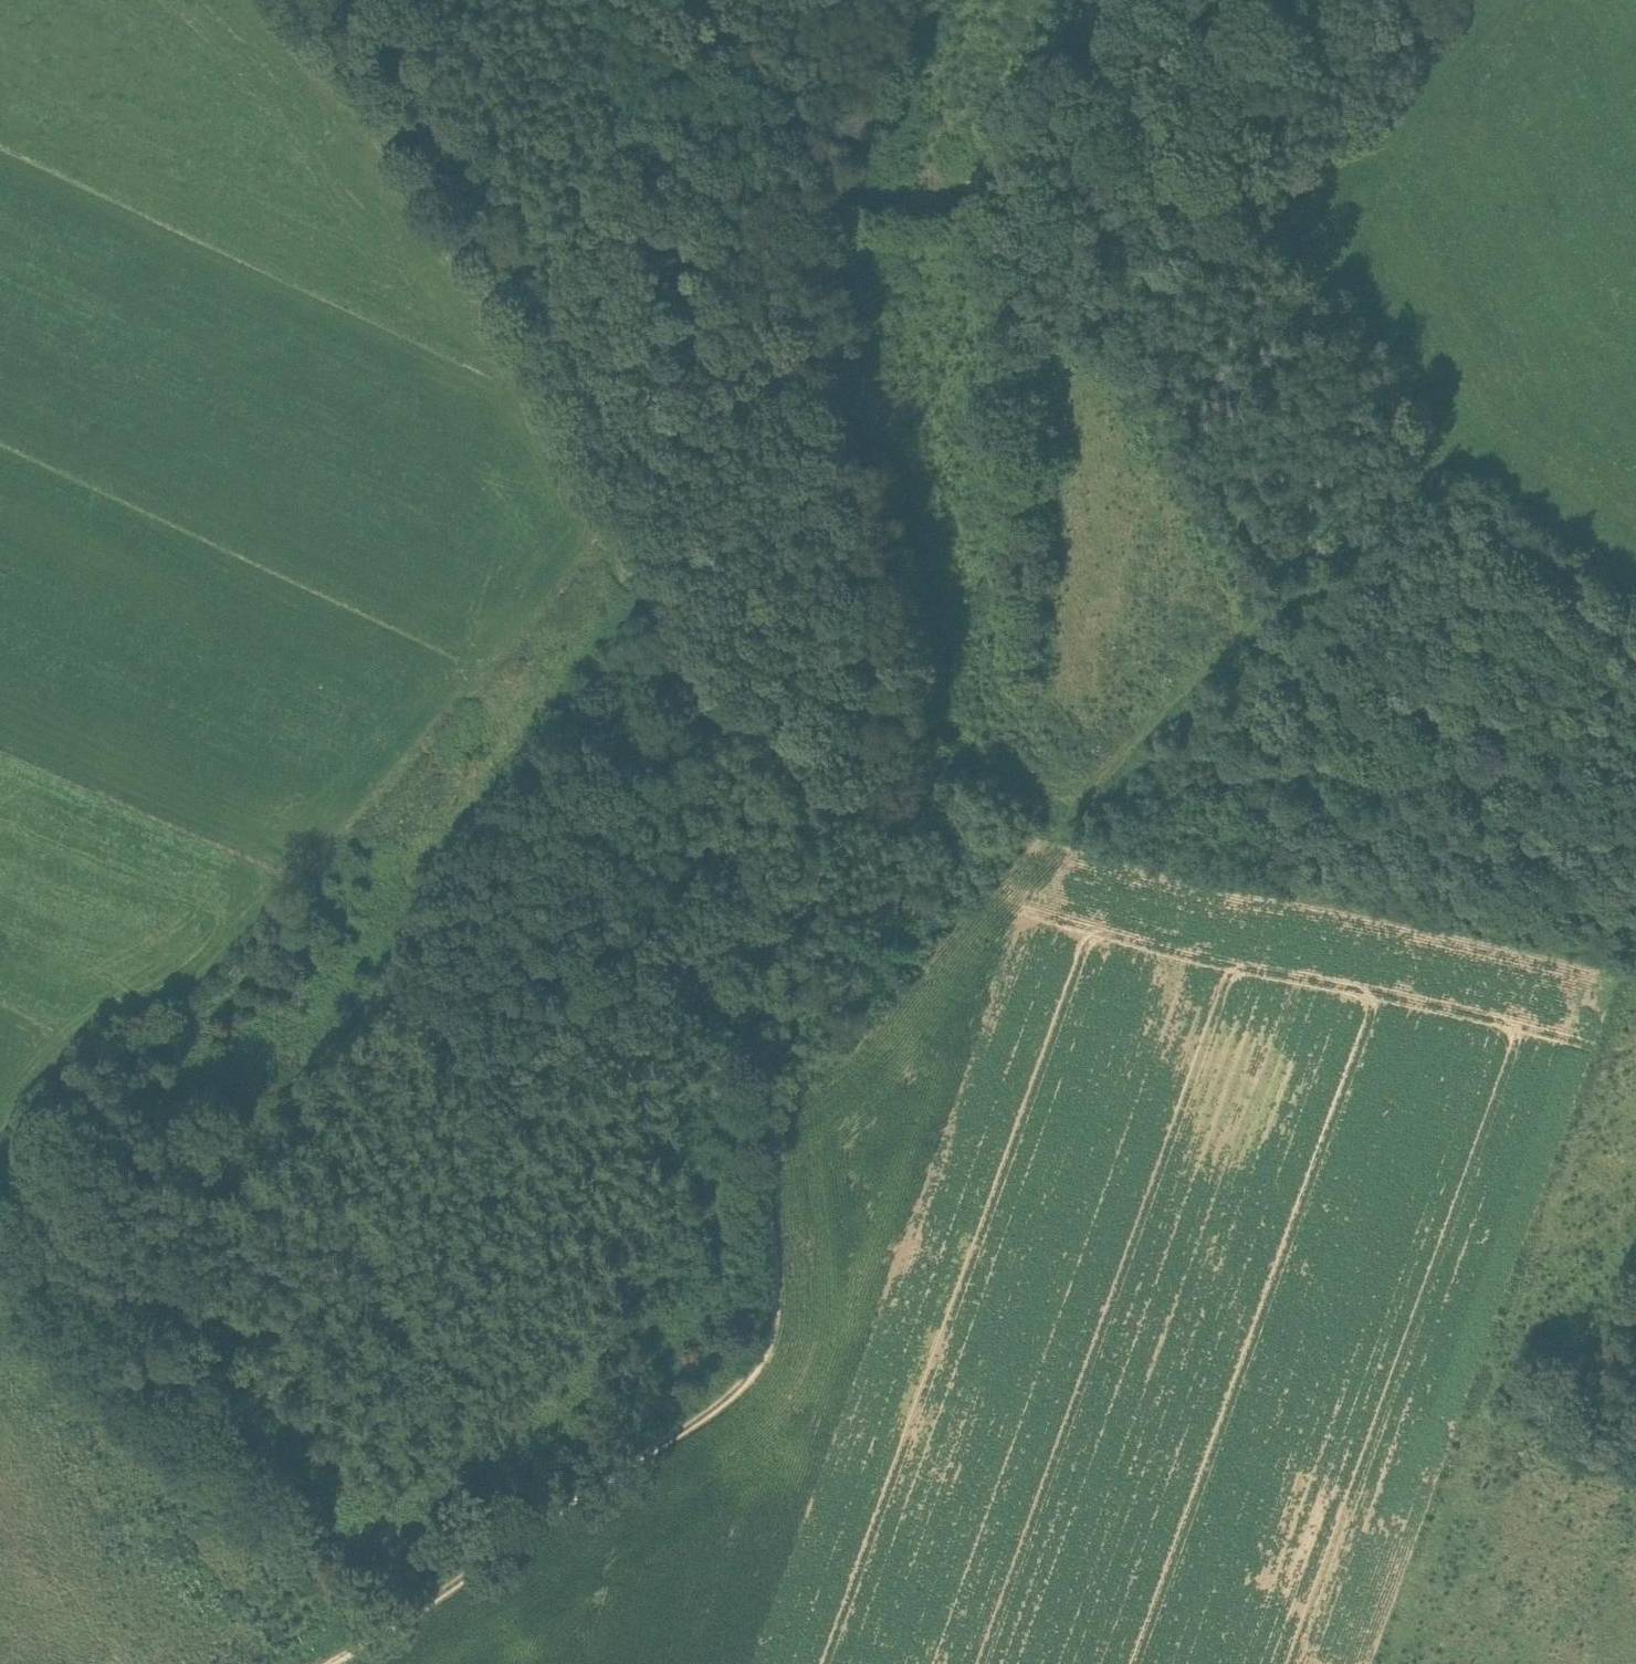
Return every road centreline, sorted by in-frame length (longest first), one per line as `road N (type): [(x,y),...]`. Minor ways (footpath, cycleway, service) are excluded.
road 1 (track): [(694,751),(849,704),(879,702),(950,729),(1033,791),(1078,788),(1116,764),(1424,447),(1424,413),(1405,366),(1333,251),(1317,207),(1327,179),(1478,0)]
road 2 (track): [(330,1663),(476,1572),(564,1502),(718,1408),(761,1364),(770,1340),(766,1226),(724,939),(686,711),(659,601)]
road 3 (track): [(659,601),(636,577),(530,363),(372,115),(280,0)]
road 4 (track): [(659,601),(664,552),(625,120),(600,0)]

